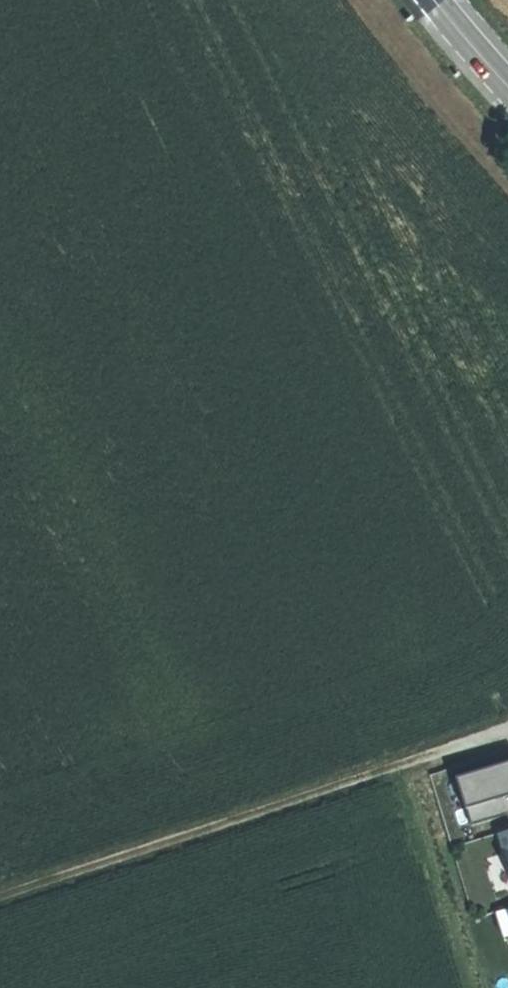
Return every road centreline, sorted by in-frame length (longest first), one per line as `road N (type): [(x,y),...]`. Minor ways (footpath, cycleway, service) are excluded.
road 1 (track): [(507,727),(0,893)]

